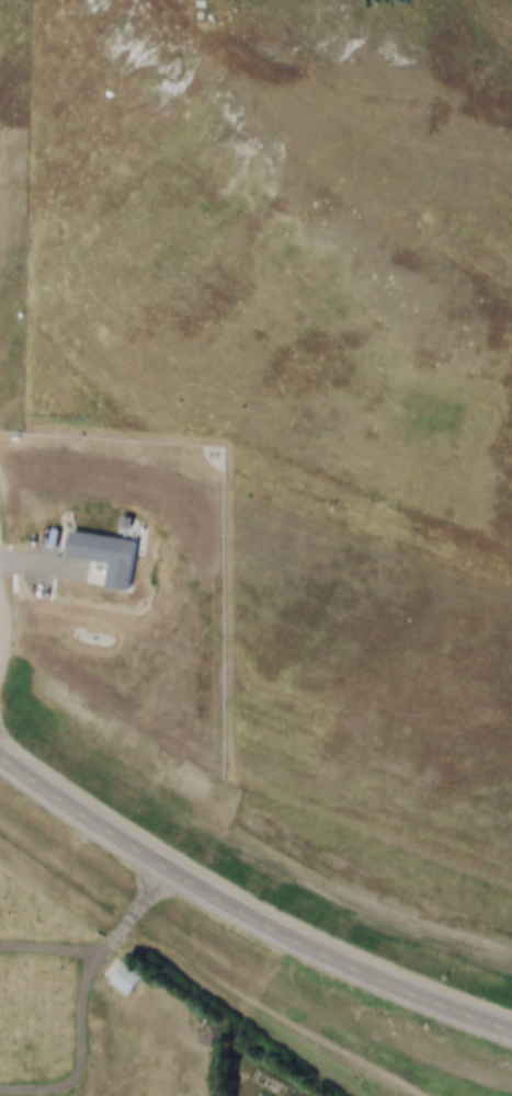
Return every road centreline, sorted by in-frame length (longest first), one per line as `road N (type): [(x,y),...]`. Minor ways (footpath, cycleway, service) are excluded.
road 1 (secondary): [(434,998),(236,909),(0,747)]
road 2 (track): [(511,159),(429,151),(355,124),(266,76),(171,0)]

